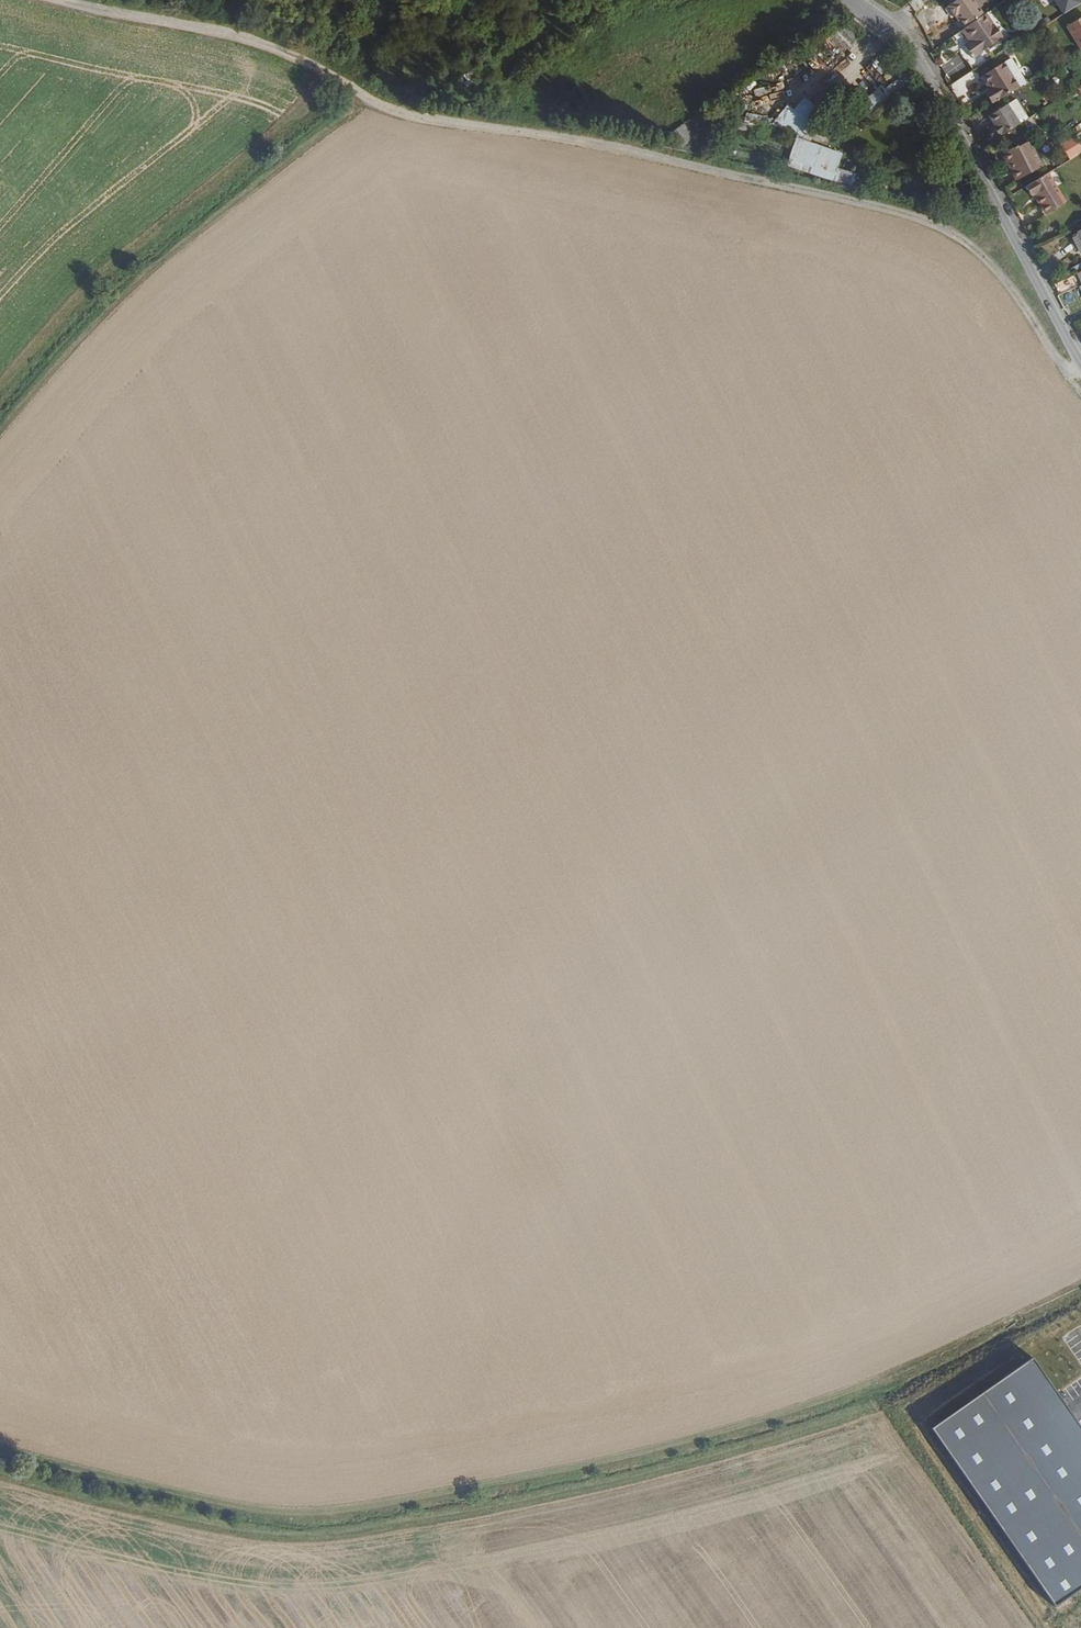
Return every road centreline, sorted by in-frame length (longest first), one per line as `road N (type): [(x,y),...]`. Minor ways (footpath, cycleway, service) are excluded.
road 1 (track): [(67,0),(256,43),(325,71),(387,109),(640,151),(907,215),(978,254),(1071,371),(1080,372)]
road 2 (residential): [(1080,364),(923,65),(898,34),(851,0)]

